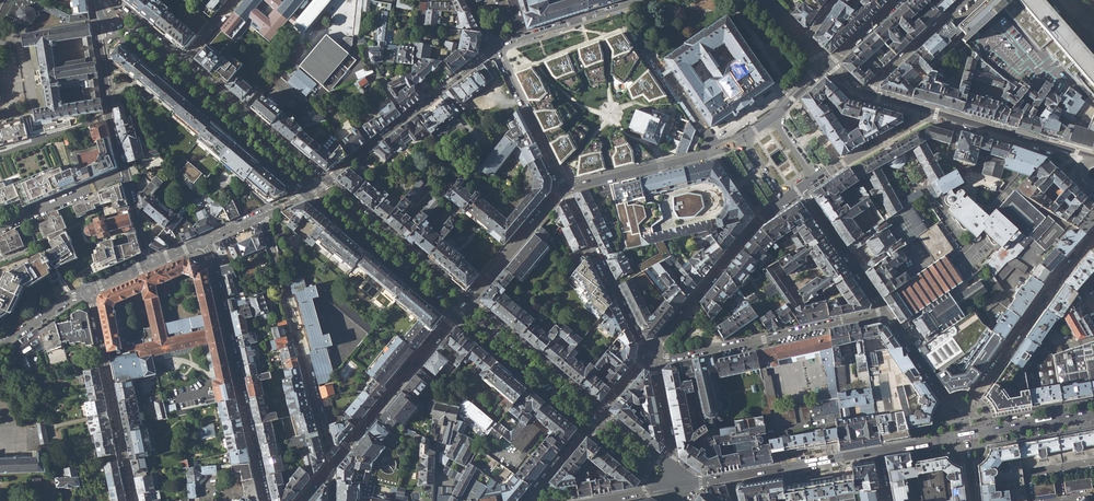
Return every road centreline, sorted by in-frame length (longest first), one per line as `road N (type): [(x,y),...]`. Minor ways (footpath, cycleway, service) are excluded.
road 1 (secondary): [(328,180),(115,1)]
road 2 (secondary): [(102,19),(305,193)]
road 3 (residential): [(266,500),(210,257),(200,243)]
road 4 (residential): [(262,216),(332,466)]
road 5 (residential): [(887,313),(676,357),(651,355)]
road 6 (residential): [(1093,236),(962,418)]
road 7 (residential): [(89,291),(133,500)]
road 8 (secondary): [(784,198),(651,355)]
road 9 (secondary): [(305,193),(454,318)]
road 10 (secondary): [(863,95),(1050,147)]
road 11 (residential): [(454,318),(332,466)]
road 12 (residential): [(651,355),(564,189)]
road 13 (residential): [(744,140),(564,189)]
road 14 (secondary): [(469,299),(328,180)]
road 15 (secondary): [(454,318),(586,430)]
road 16 (secondary): [(601,410),(469,299)]
road 17 (residential): [(494,50),(644,0)]
road 18 (residential): [(564,189),(494,50)]
road 19 (residential): [(887,313),(799,188)]
road 20 (residential): [(729,478),(878,451)]
road 21 (residential): [(564,189),(469,299)]
road 22 (residential): [(967,0),(863,95)]
road 23 (residential): [(124,172),(0,228)]
road 24 (residential): [(1093,414),(964,436)]
road 25 (residential): [(962,418),(887,313)]

